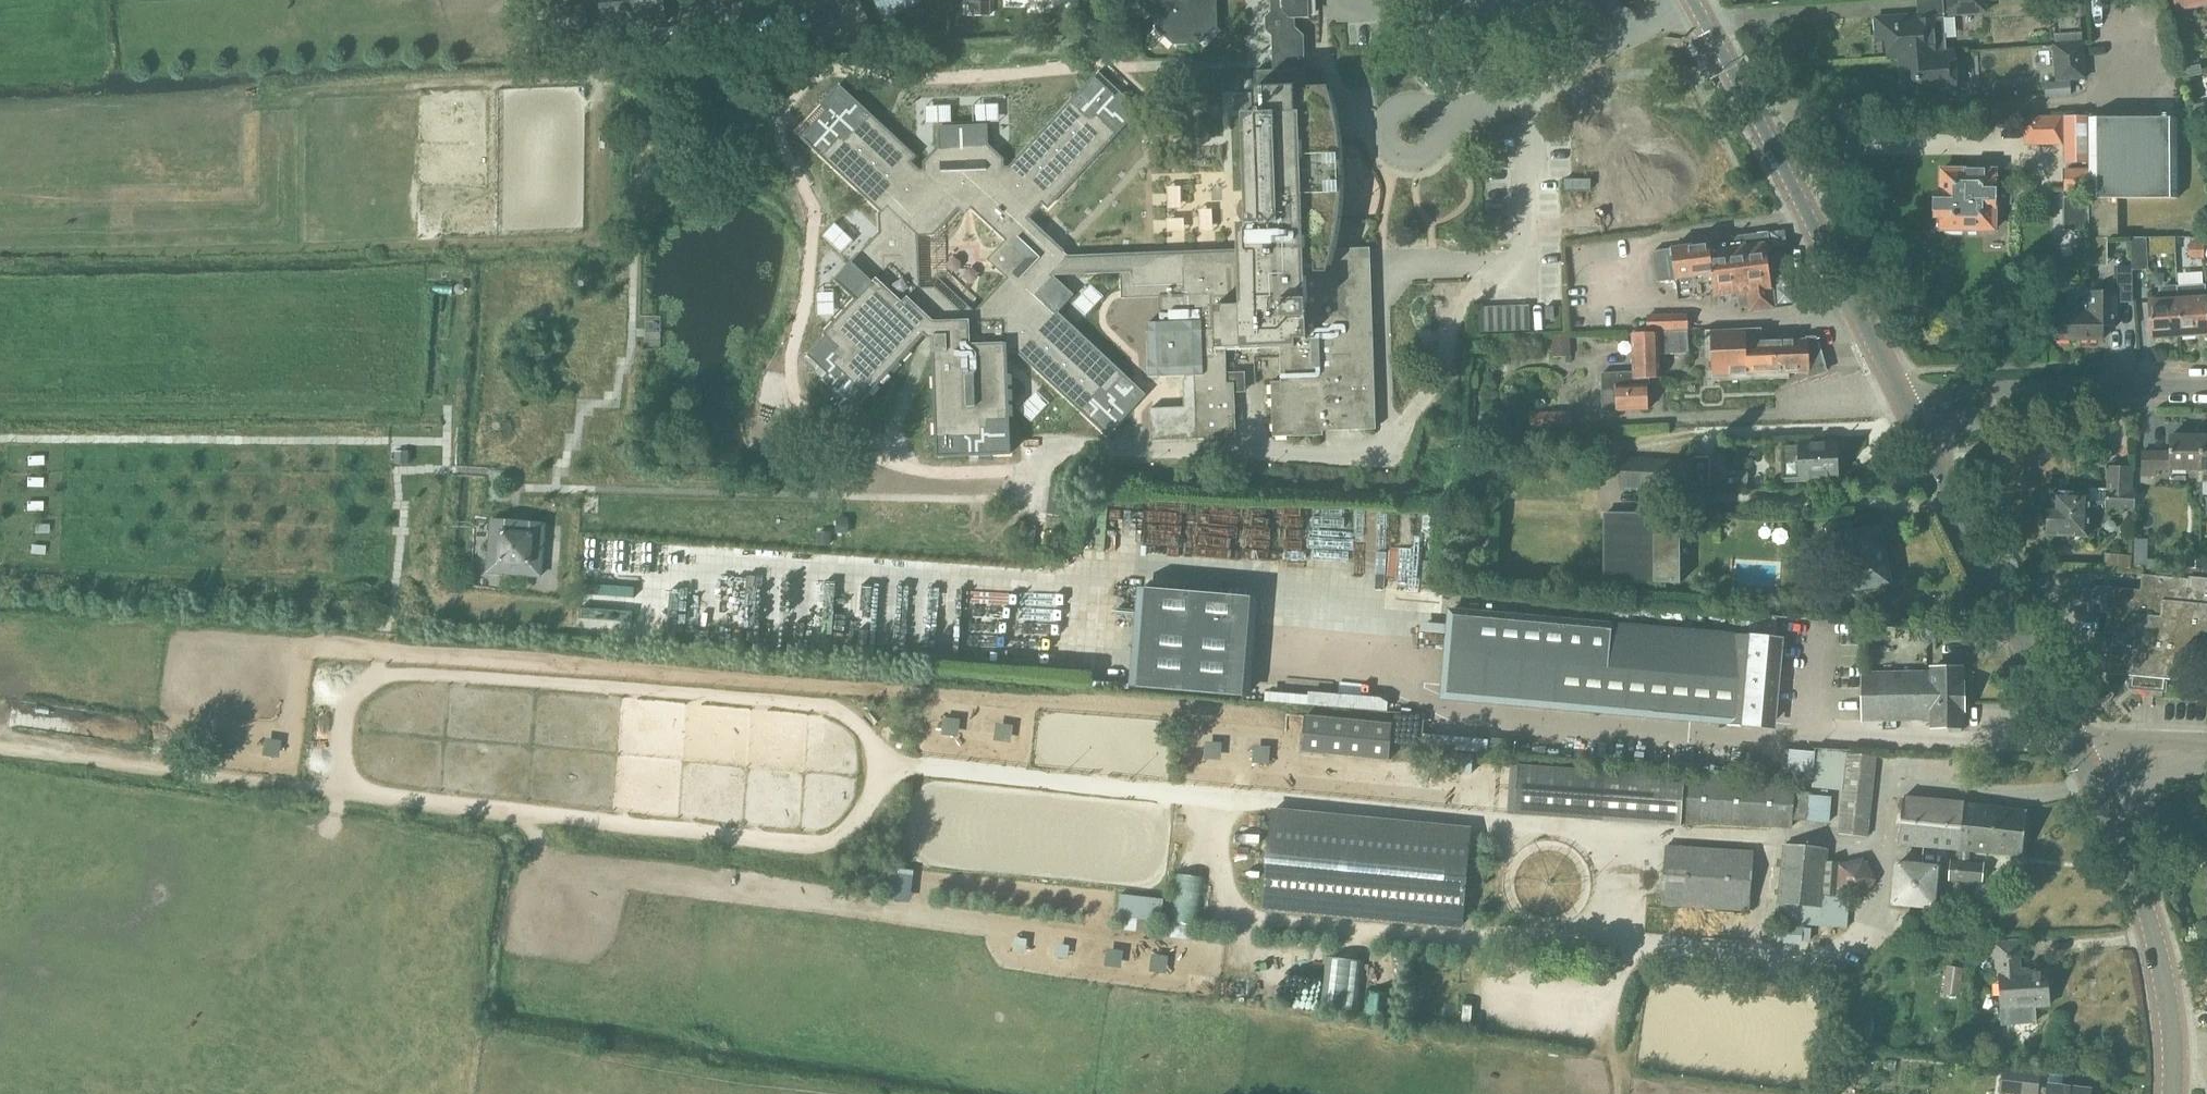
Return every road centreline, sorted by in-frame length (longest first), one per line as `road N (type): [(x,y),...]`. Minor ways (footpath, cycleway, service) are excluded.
road 1 (track): [(400,592),(516,599),(552,619),(962,646),(990,635),(1034,595),(1102,563),(1363,582),(1357,670)]
road 2 (track): [(557,488),(1030,500),(1029,472),(1061,445)]
road 3 (track): [(1216,799),(1217,852),(1235,905),(1253,915),(1476,938),(1512,928),(1615,936)]
road 4 (tertiary): [(1907,407),(1694,0)]
road 5 (track): [(392,618),(405,506),(396,503),(397,468),(446,470),(448,439),(243,440)]
road 6 (tertiary): [(2088,769),(1907,407)]
road 7 (track): [(0,564),(167,578),(396,571)]
road 8 (tertiary): [(2174,1093),(2174,1037),(2156,939),(2088,769)]
road 9 (track): [(328,791),(0,748)]
road 10 (unclassified): [(1907,407),(1980,387),(2206,386)]
road 11 (track): [(566,524),(792,540),(848,495)]
road 12 (track): [(518,476),(514,460),(526,421),(495,371),(496,342),(508,320),(566,317),(631,338)]
road 13 (track): [(631,332),(638,181),(730,137)]
road 14 (track): [(243,440),(0,440)]
road 15 (track): [(516,485),(557,488),(558,464),(567,461),(580,414),(619,390),(631,332),(645,331)]
road 16 (track): [(1500,259),(1453,302),(1444,376),(1388,440)]
road 17 (unclassified): [(2206,752),(2088,769)]

